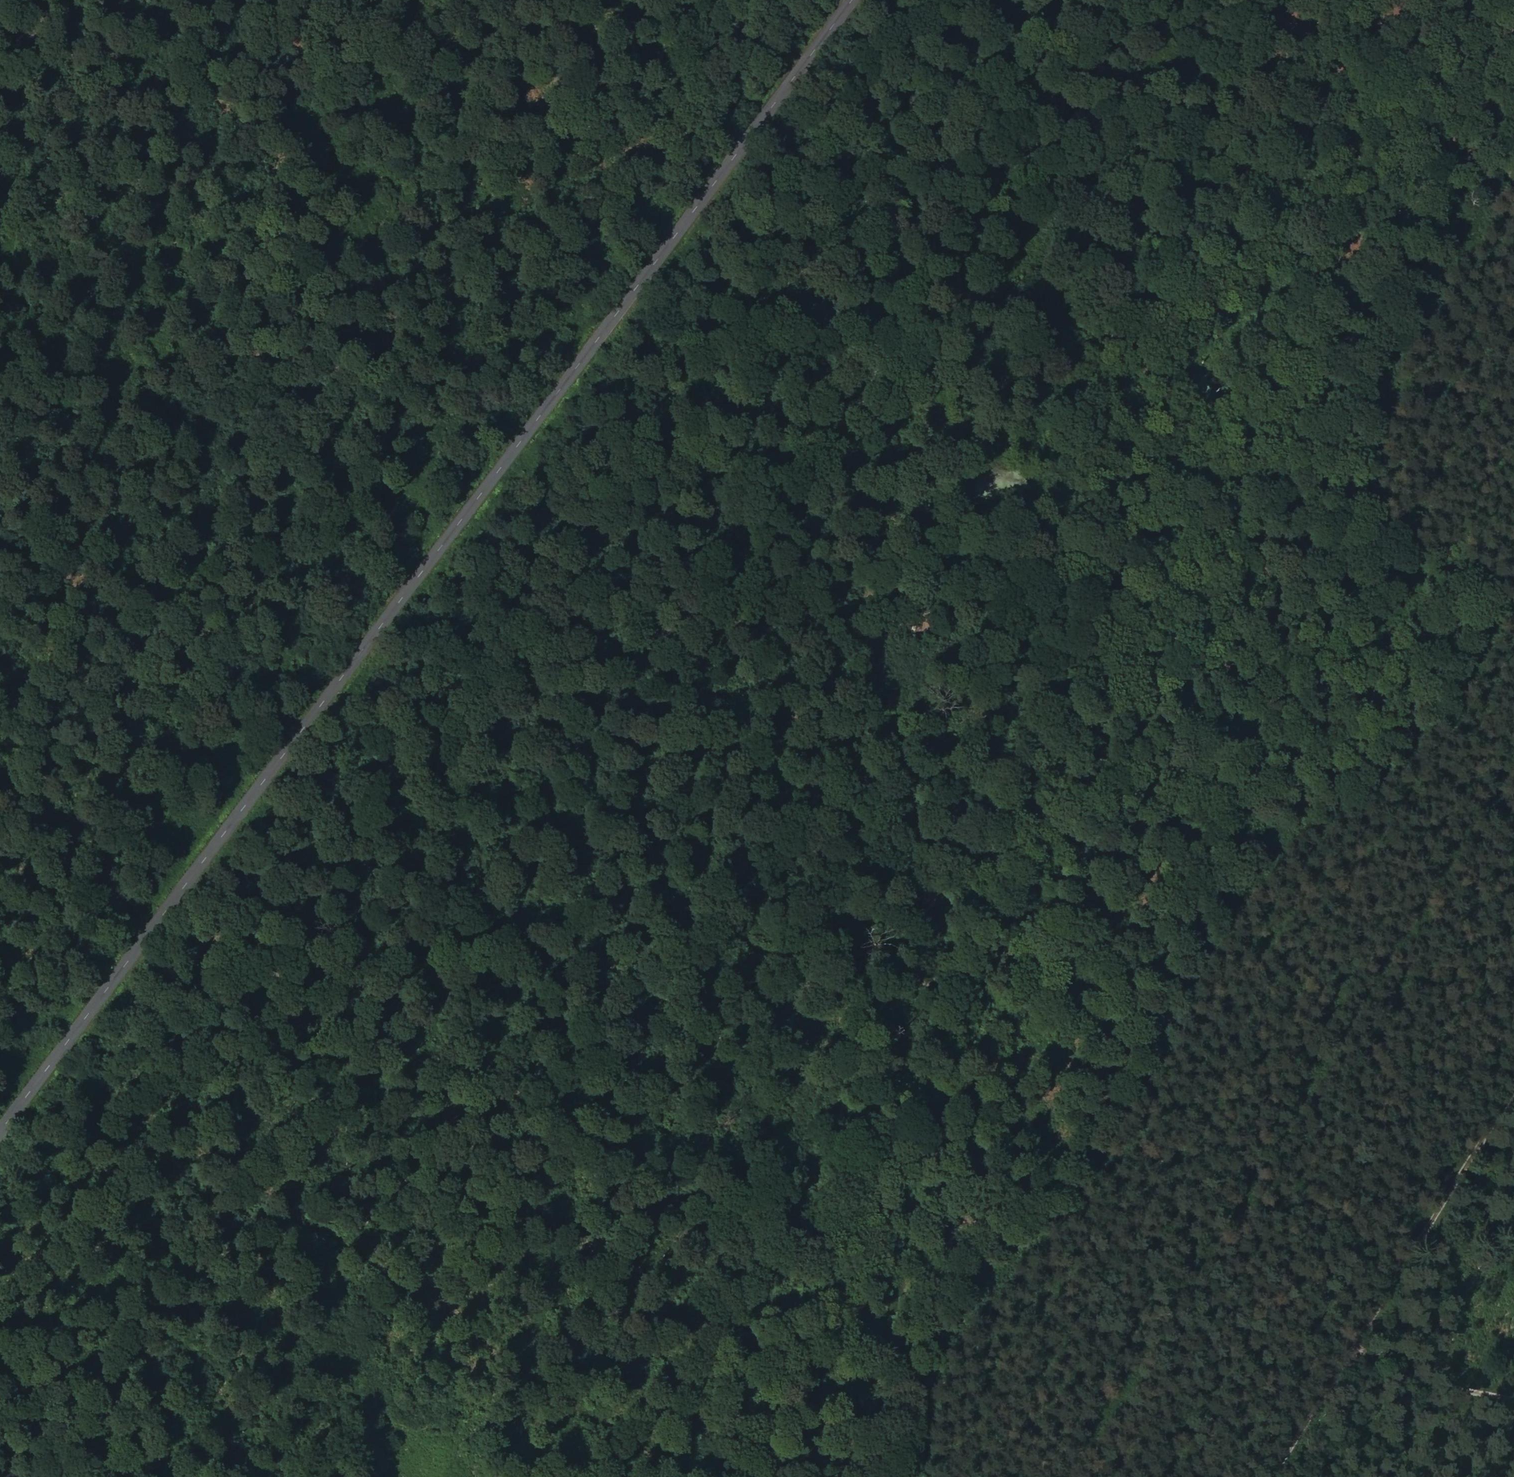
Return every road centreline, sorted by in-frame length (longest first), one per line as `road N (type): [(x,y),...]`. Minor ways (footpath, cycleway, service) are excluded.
road 1 (tertiary): [(851,0),(0,1129)]
road 2 (track): [(1513,1091),(1273,1476)]
road 3 (track): [(1513,1402),(1343,1364)]

